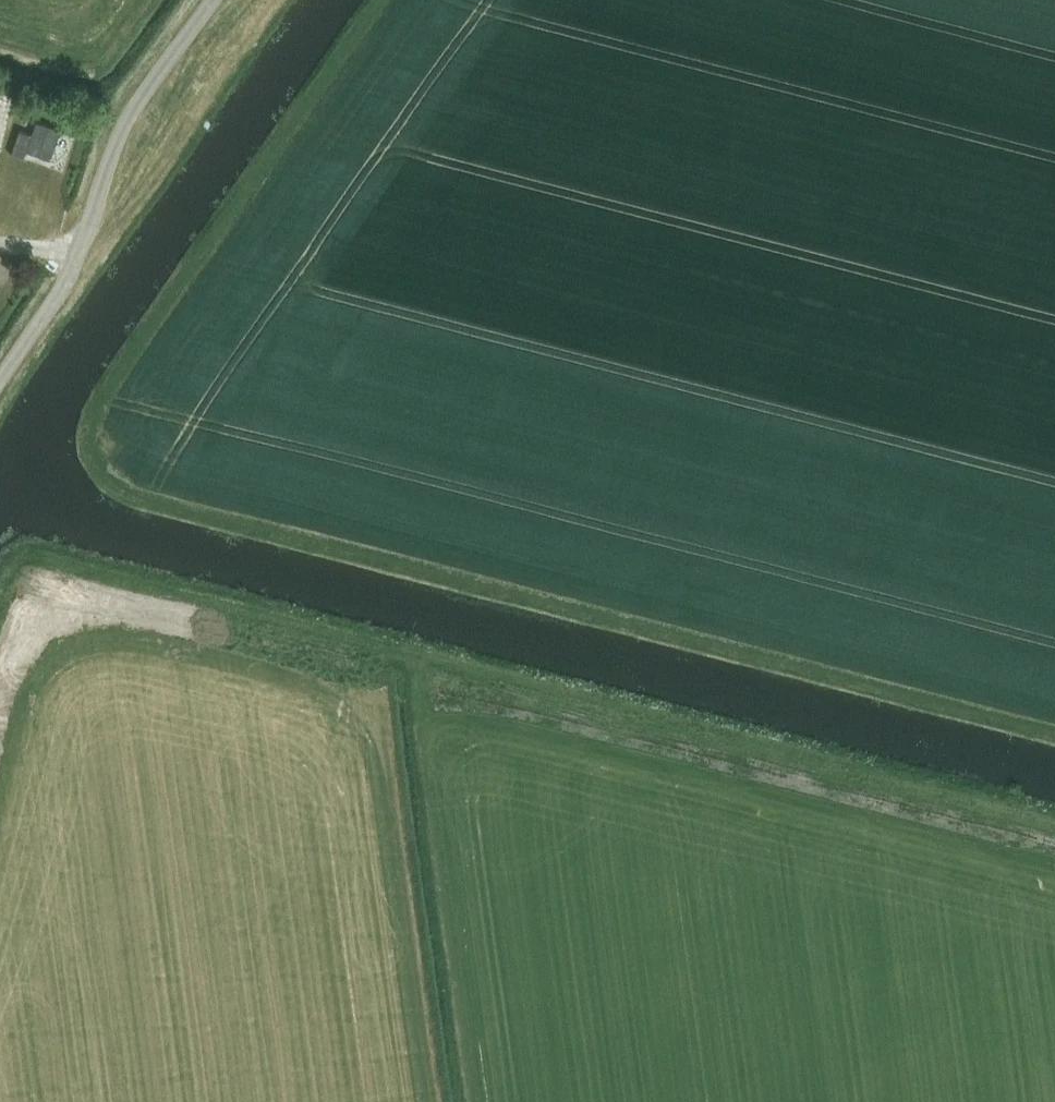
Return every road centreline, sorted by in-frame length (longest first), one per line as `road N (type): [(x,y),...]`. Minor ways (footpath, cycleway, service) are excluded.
road 1 (unclassified): [(0,384),(69,278),(130,117),(214,0)]

